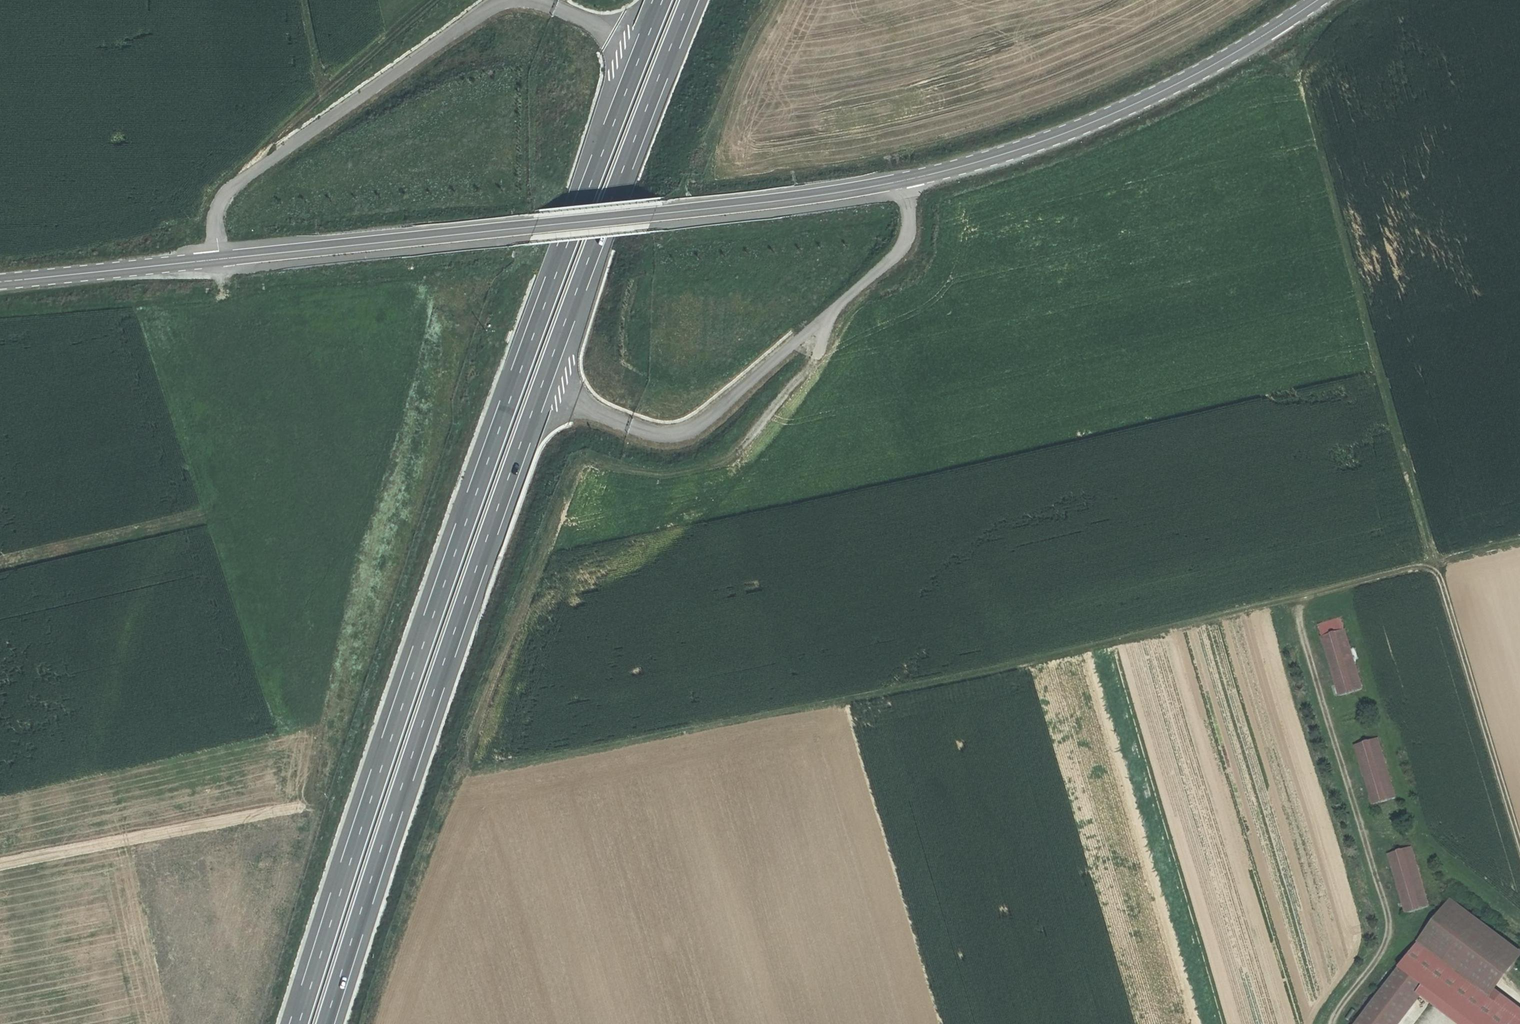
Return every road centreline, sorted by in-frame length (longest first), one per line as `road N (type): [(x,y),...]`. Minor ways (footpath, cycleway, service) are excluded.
road 1 (tertiary): [(0,282),(773,199),(903,178),(1002,154),(1107,115),(1200,73),(1323,0)]
road 2 (motorway): [(661,0),(560,259),(297,1023)]
road 3 (motorway): [(325,1023),(469,591),(687,0)]
road 4 (track): [(465,770),(996,666),(1519,539)]
road 5 (track): [(465,770),(579,458),(658,474),(723,462),(820,354),(833,304)]
road 6 (track): [(1308,113),(1439,557)]
road 7 (track): [(1519,831),(1439,557)]
road 8 (track): [(435,0),(262,151),(237,185)]
road 9 (track): [(813,0),(890,91),(903,178)]

